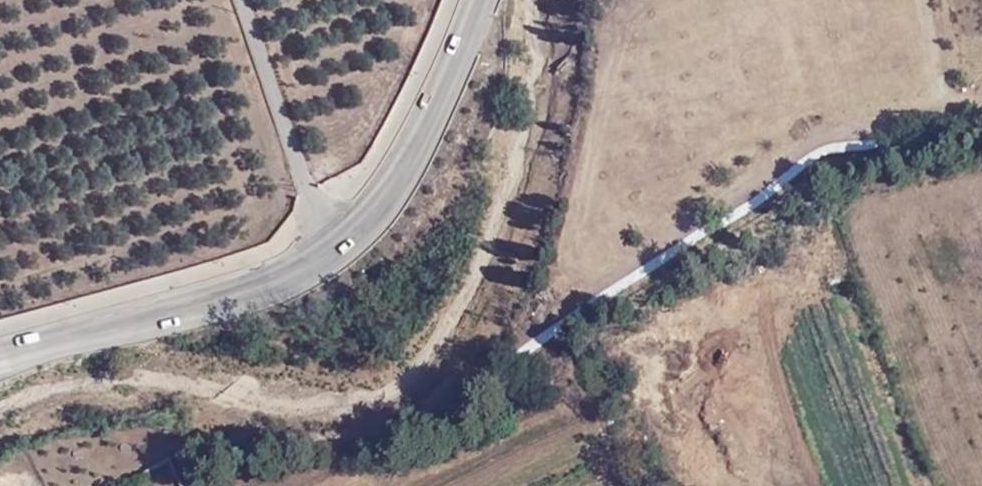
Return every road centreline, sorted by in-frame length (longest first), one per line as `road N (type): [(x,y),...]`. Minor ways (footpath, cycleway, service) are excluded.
road 1 (secondary): [(0,358),(266,282),(332,248),(386,192),(447,88),(482,0)]

